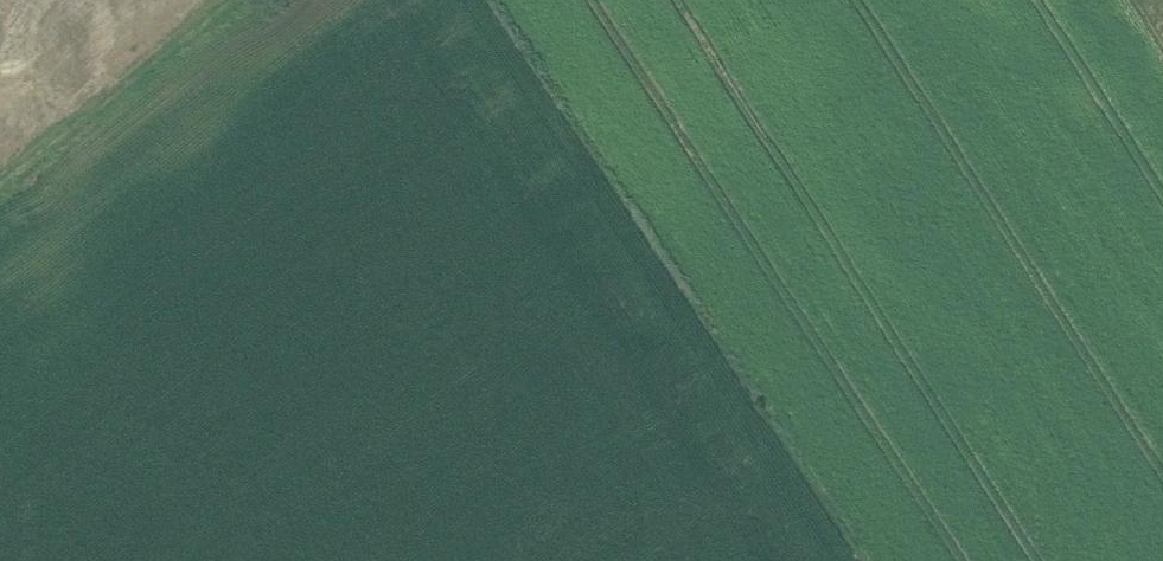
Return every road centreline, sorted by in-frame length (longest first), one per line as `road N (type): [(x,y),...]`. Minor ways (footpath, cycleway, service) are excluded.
road 1 (track): [(0,185),(234,0)]

